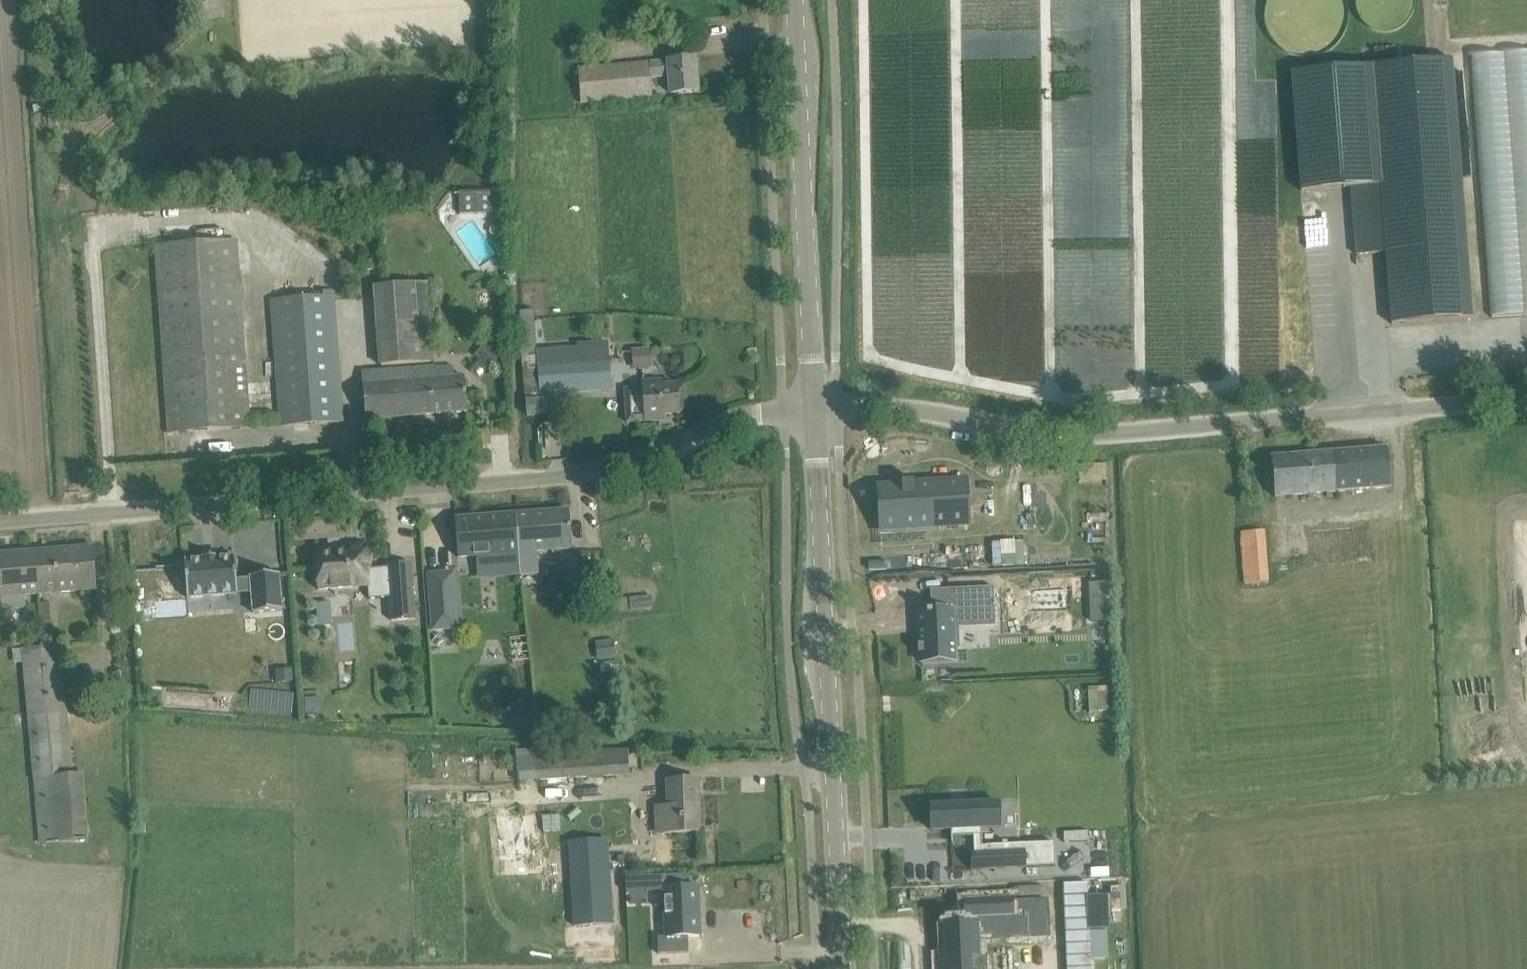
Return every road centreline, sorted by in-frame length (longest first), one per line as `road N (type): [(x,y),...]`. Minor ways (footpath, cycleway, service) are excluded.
road 1 (unclassified): [(0,523),(560,477),(747,415),(815,407)]
road 2 (unclassified): [(815,407),(906,409),(1093,434),(1526,399)]
road 3 (tertiary): [(838,968),(815,407)]
road 4 (tertiary): [(815,407),(796,0)]

